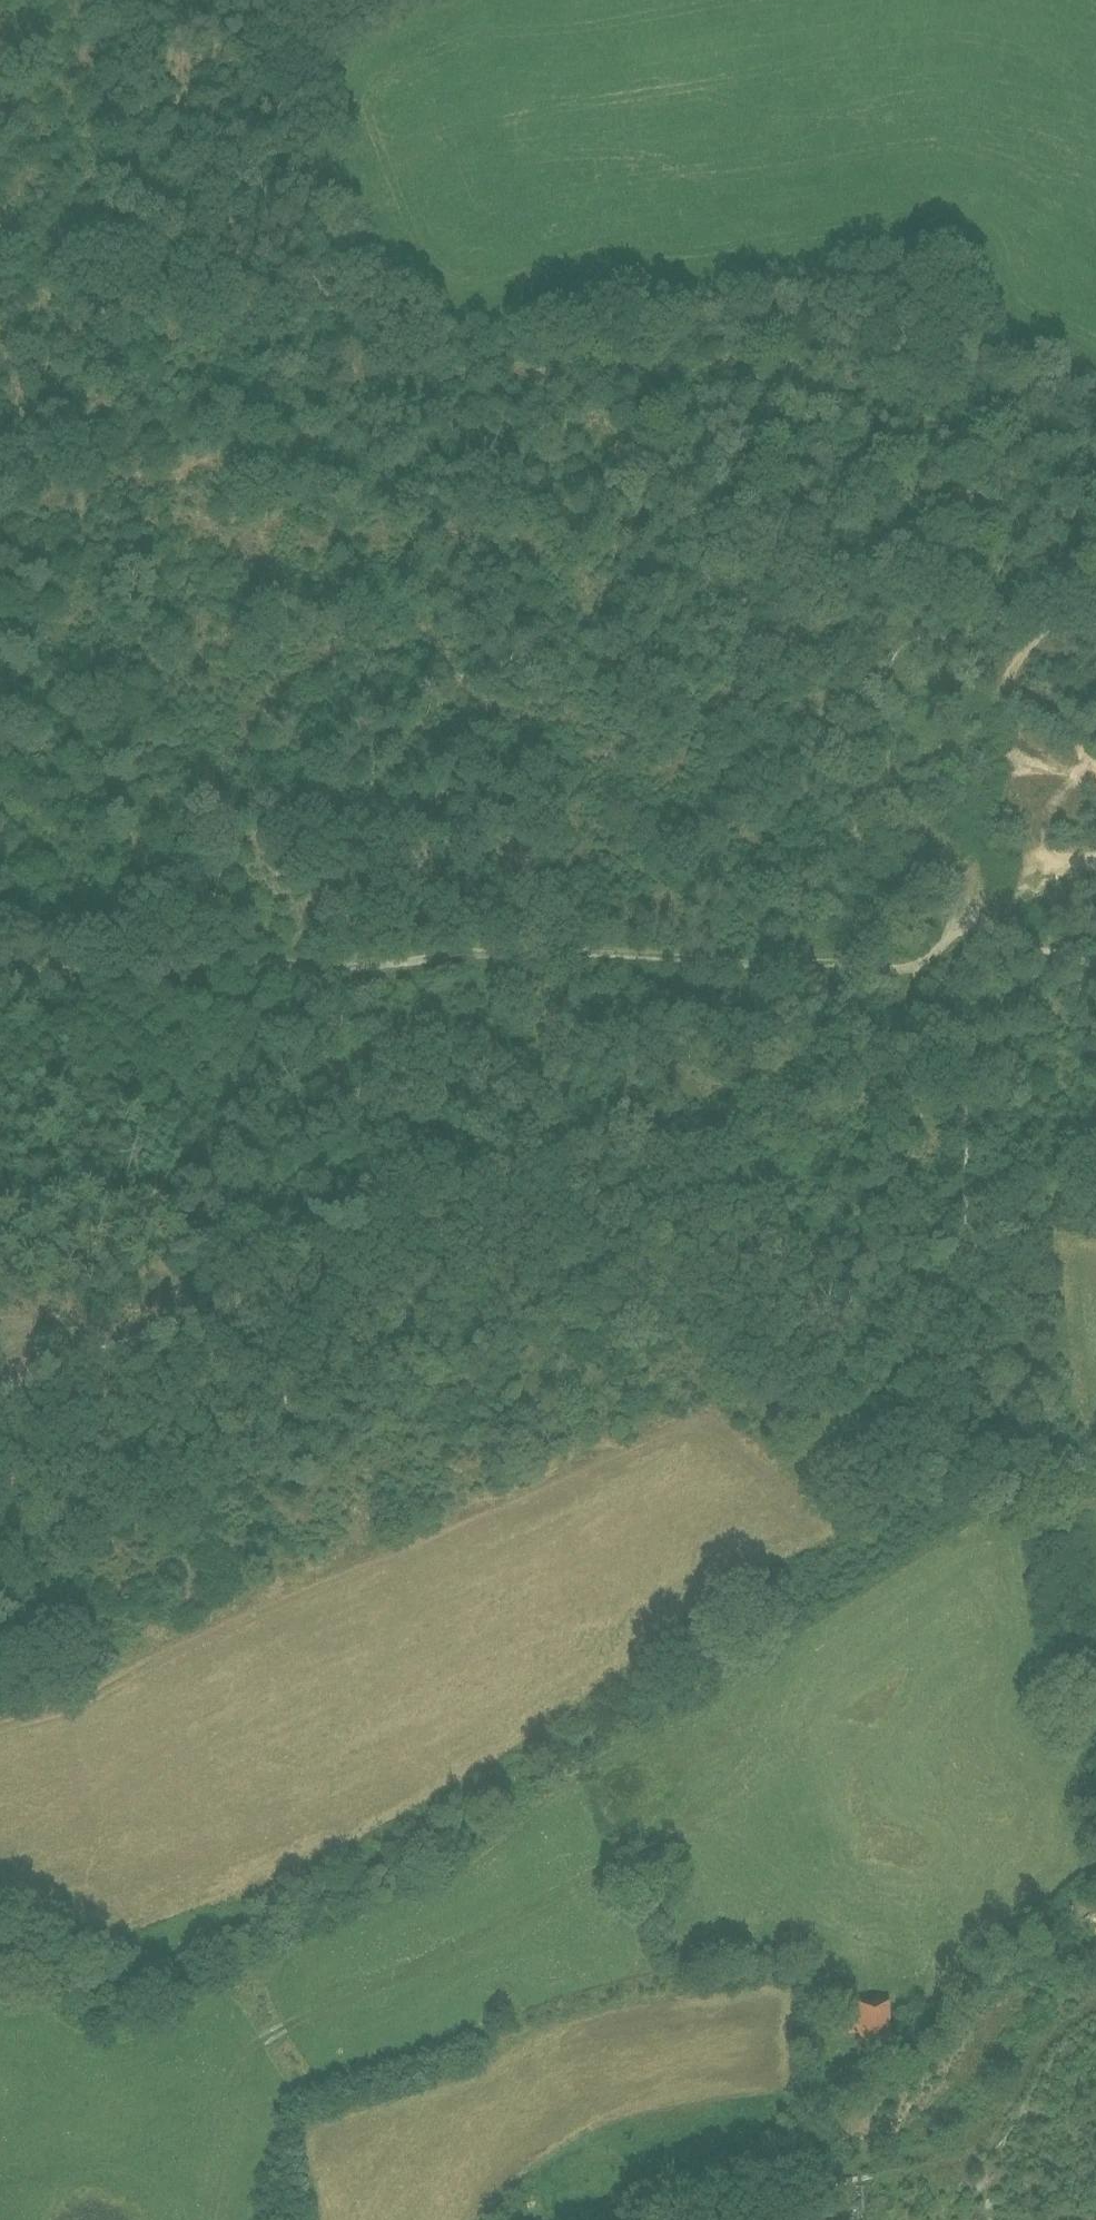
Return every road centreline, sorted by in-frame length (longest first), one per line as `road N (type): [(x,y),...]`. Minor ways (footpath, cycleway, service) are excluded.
road 1 (track): [(0,1696),(310,1570),(751,1336),(873,1299),(972,1283),(978,1226)]
road 2 (track): [(0,972),(443,950),(903,968),(924,961),(990,904)]
road 3 (track): [(1095,964),(1011,934),(990,904),(981,793),(1007,670),(1044,633),(1095,619)]
road 4 (track): [(744,2219),(813,2167),(941,2154),(985,2130),(1056,2031),(1095,2004)]
road 5 (track): [(813,2167),(811,2002)]

